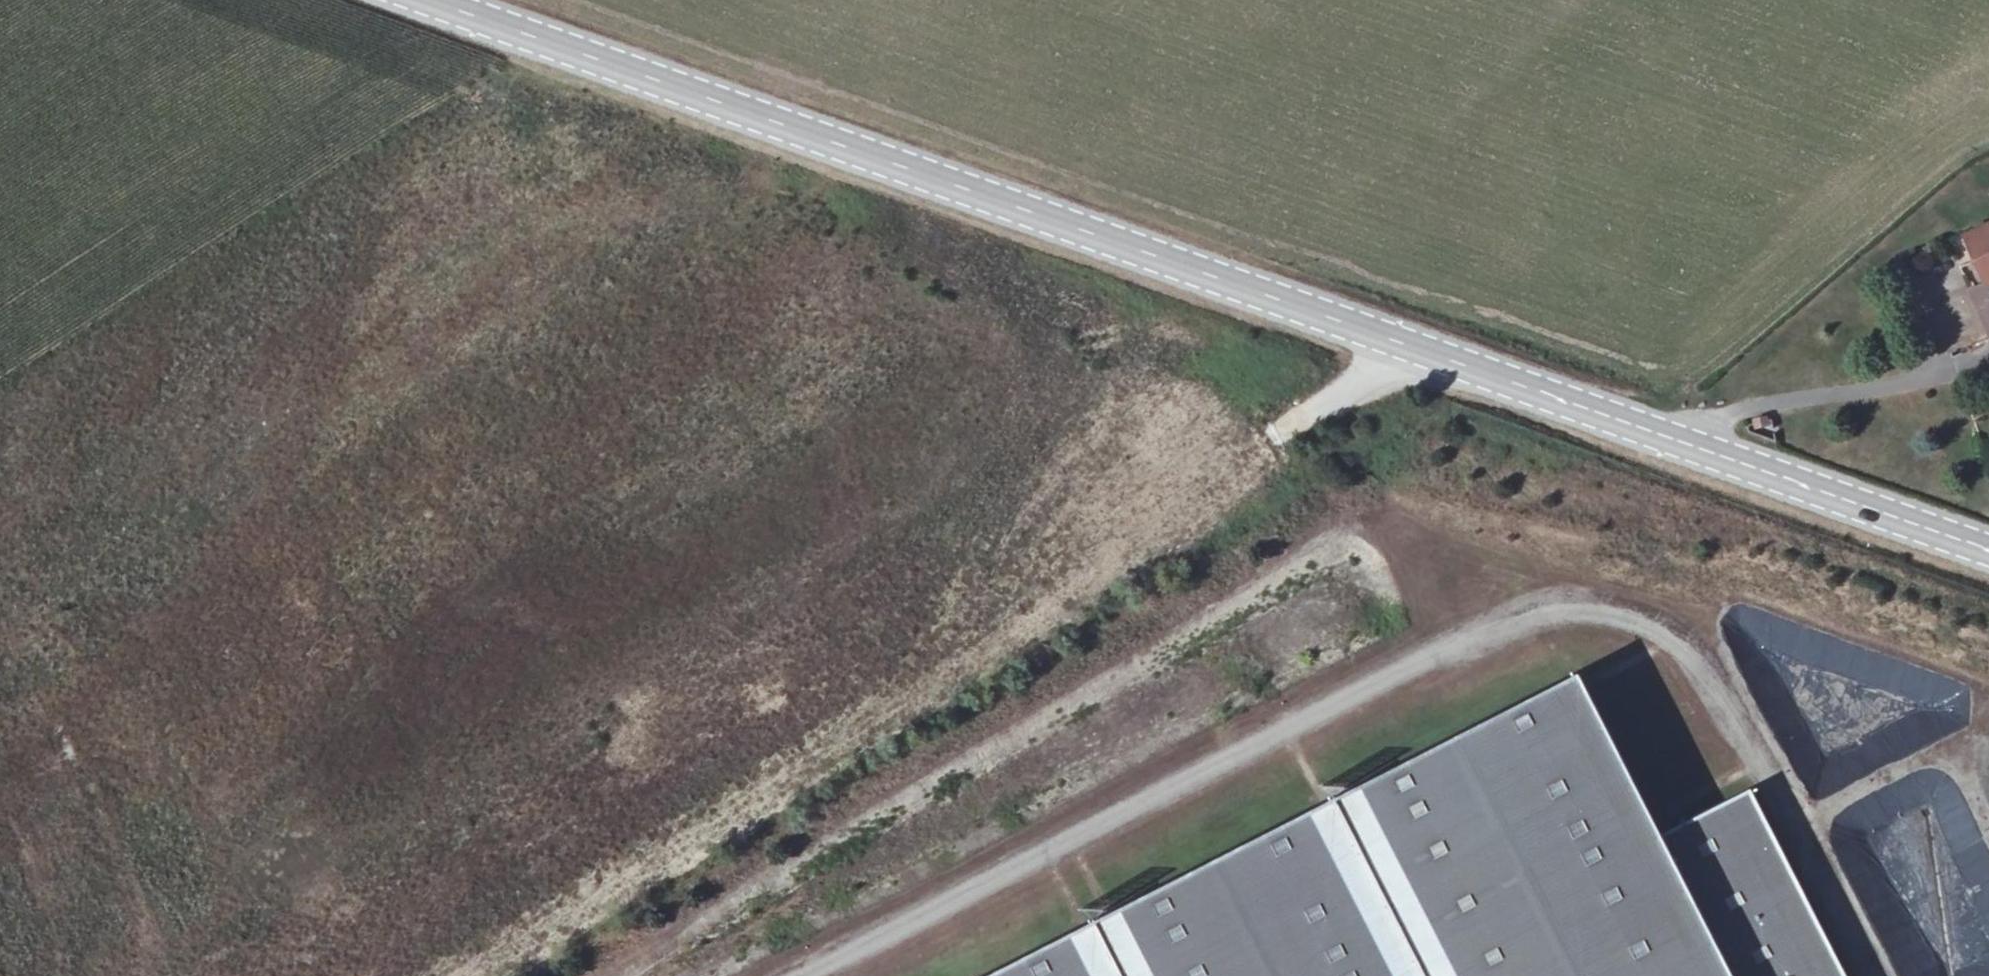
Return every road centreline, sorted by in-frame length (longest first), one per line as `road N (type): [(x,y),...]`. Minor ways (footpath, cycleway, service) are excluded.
road 1 (secondary): [(445,0),(1988,551)]

